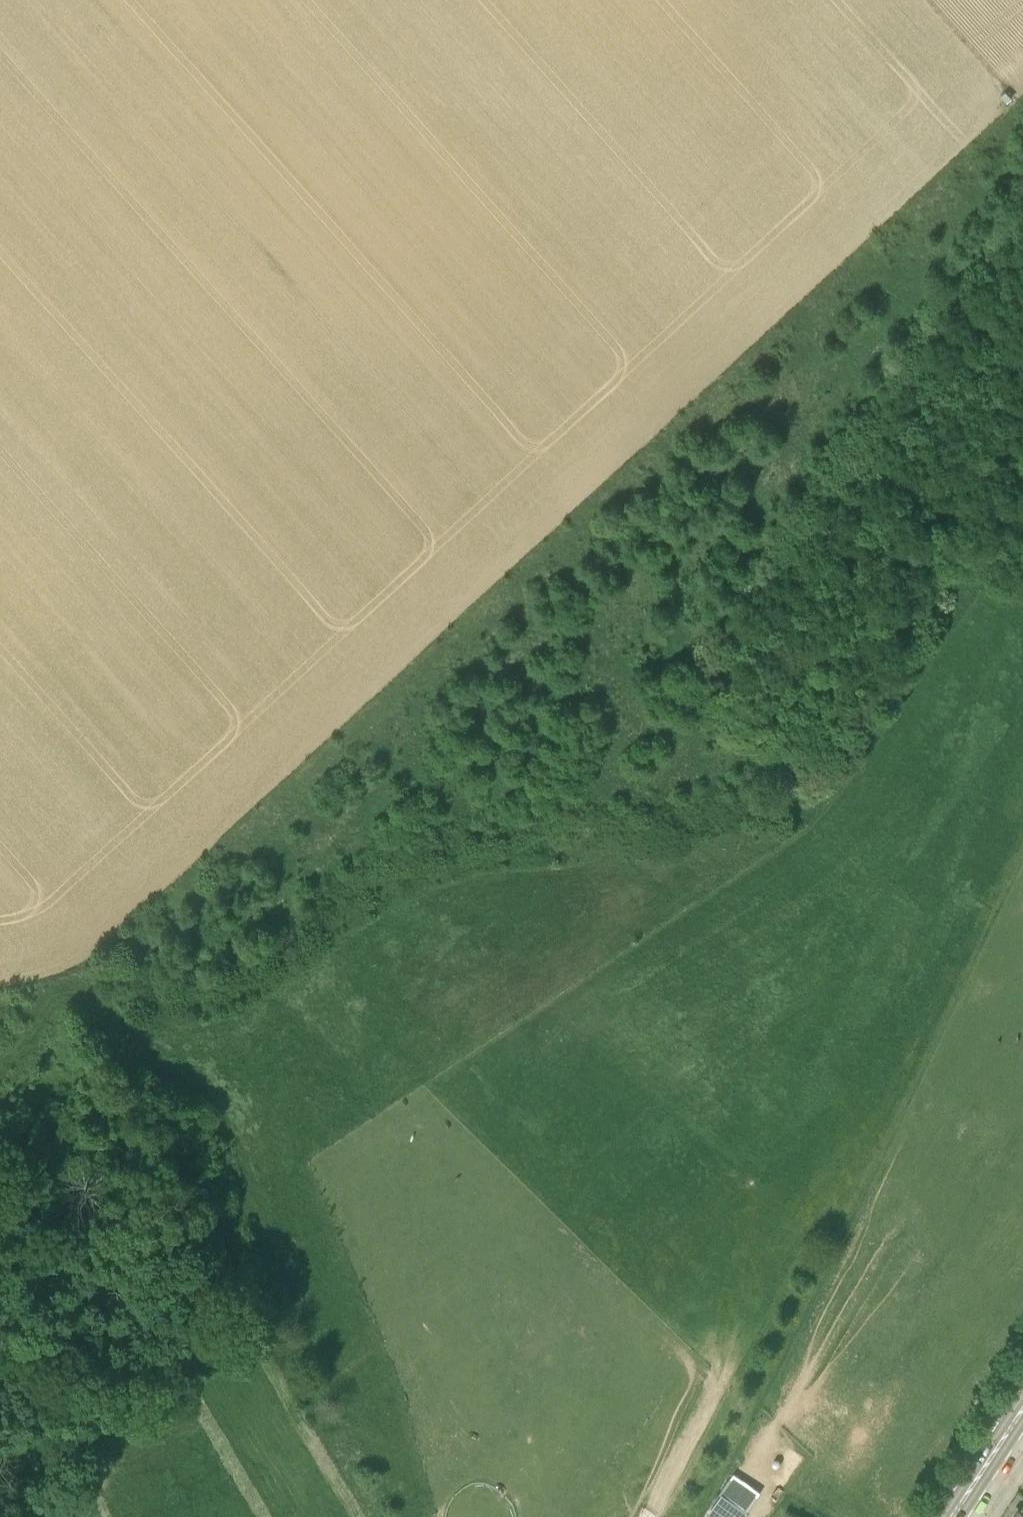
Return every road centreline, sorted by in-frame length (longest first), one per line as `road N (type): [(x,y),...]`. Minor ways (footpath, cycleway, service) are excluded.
road 1 (secondary): [(955,1516),(1022,1412)]

